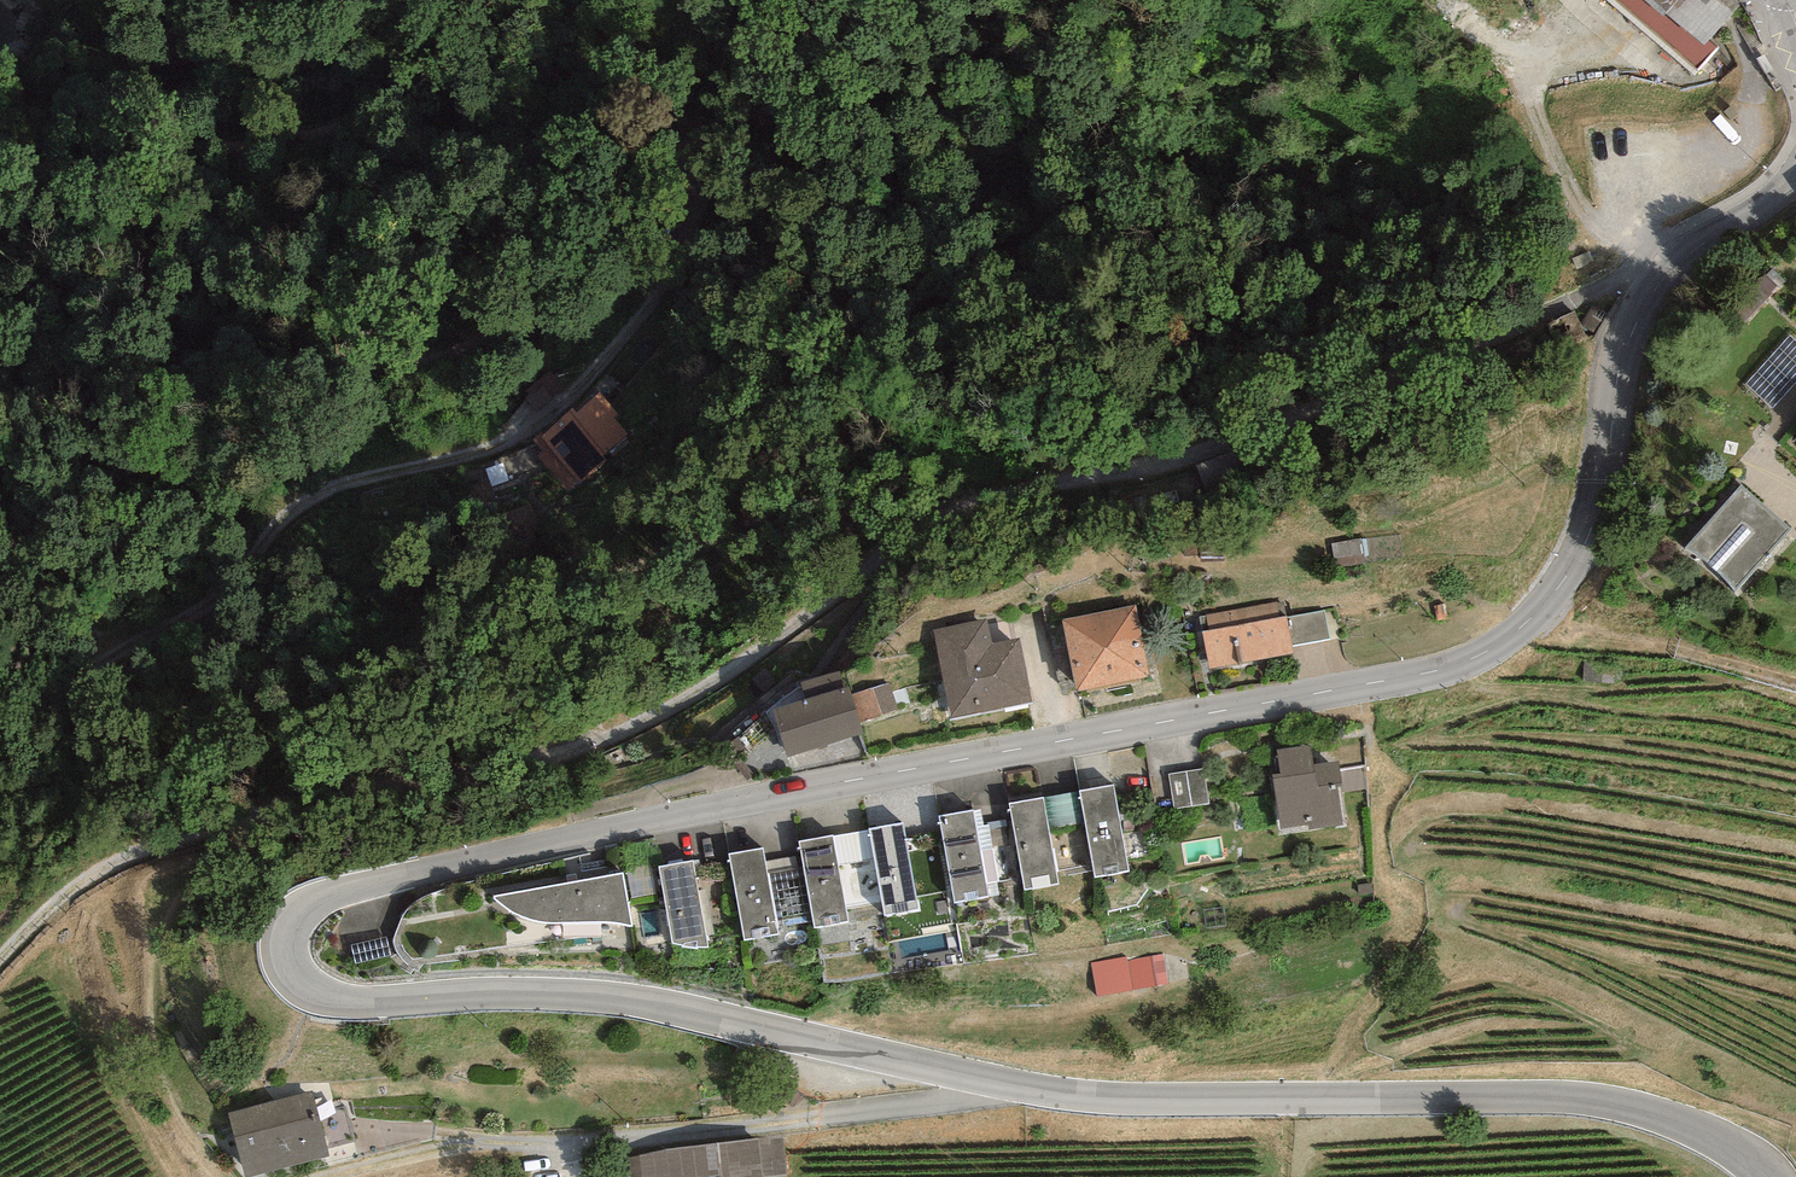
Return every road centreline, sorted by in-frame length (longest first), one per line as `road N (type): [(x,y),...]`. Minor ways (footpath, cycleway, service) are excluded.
road 1 (tertiary): [(1768,1176),(1712,1137),(1629,1107),(1557,1098),(1084,1098),(614,998),(485,993),(355,1002),(320,995),(288,953),(297,916),(360,891),(675,815),(1365,686),(1490,651),(1543,608),(1585,548),(1616,358),(1656,288),(1795,183)]
road 2 (track): [(123,650),(196,615),(322,490),(543,420),(664,291),(700,212),(701,166),(680,153),(646,164),(562,295),(480,342),(391,373),(369,365),(371,346),(511,235),(543,135),(539,66),(503,15),(482,0)]
road 3 (track): [(1679,264),(1650,263),(1223,442),(940,518),(675,704),(603,739),(524,764),(254,814)]
road 4 (track): [(329,1176),(490,1145),(567,1146),(1020,1087)]
road 5 (track): [(0,218),(95,164),(147,151),(237,146),(362,121),(395,105),(400,61),(345,0)]
road 6 (track): [(254,814),(178,895),(153,959),(150,1002),(167,1093),(217,1176)]
road 7 (track): [(254,814),(81,878),(0,956)]
road 8 (track): [(0,738),(123,650)]

